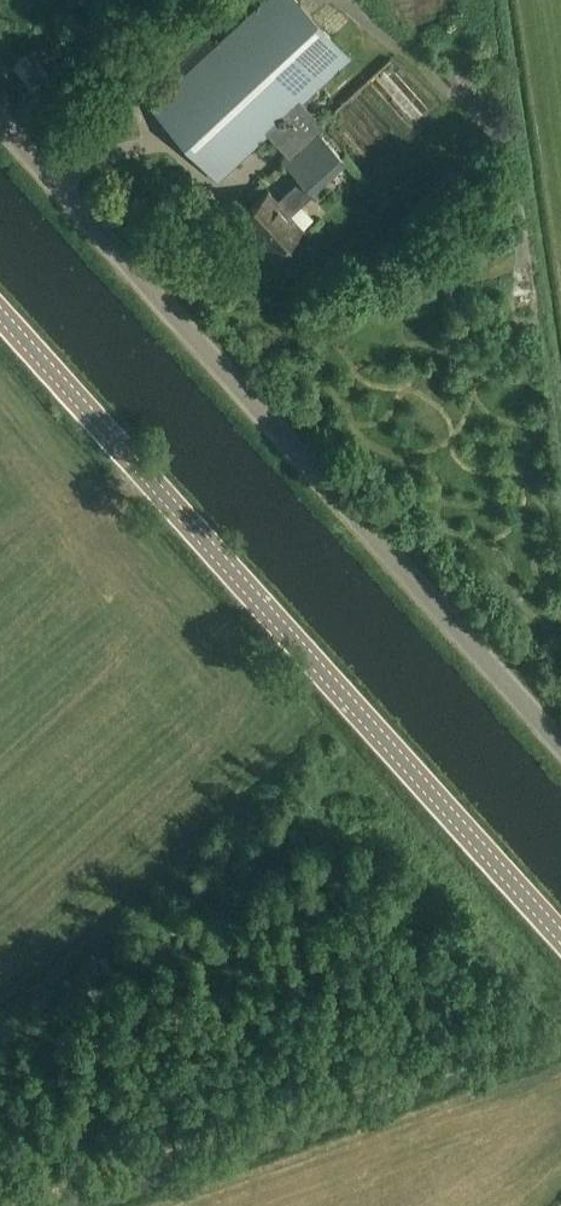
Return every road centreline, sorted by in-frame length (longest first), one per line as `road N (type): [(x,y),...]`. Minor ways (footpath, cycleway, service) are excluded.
road 1 (unclassified): [(560,743),(0,118)]
road 2 (tertiary): [(560,938),(0,317)]

